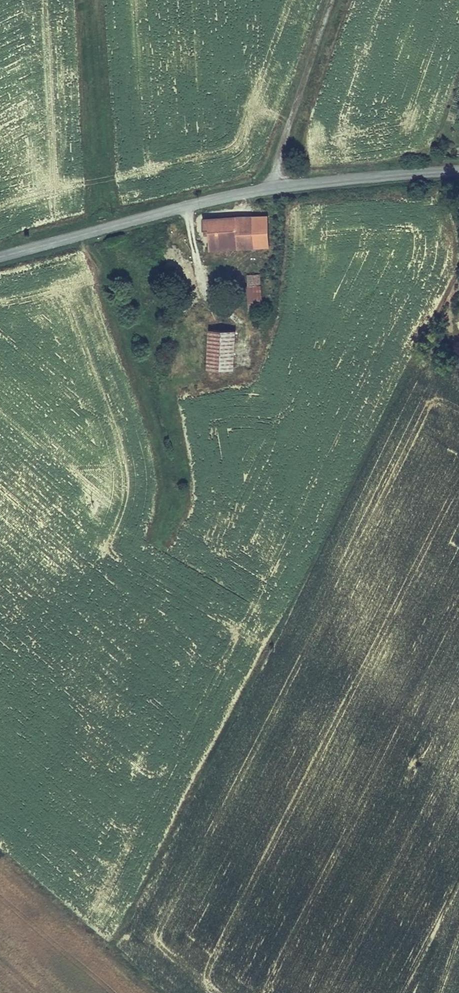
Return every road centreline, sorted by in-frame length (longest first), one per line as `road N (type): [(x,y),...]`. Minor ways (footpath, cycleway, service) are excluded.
road 1 (unclassified): [(458,173),(246,194),(0,258)]

